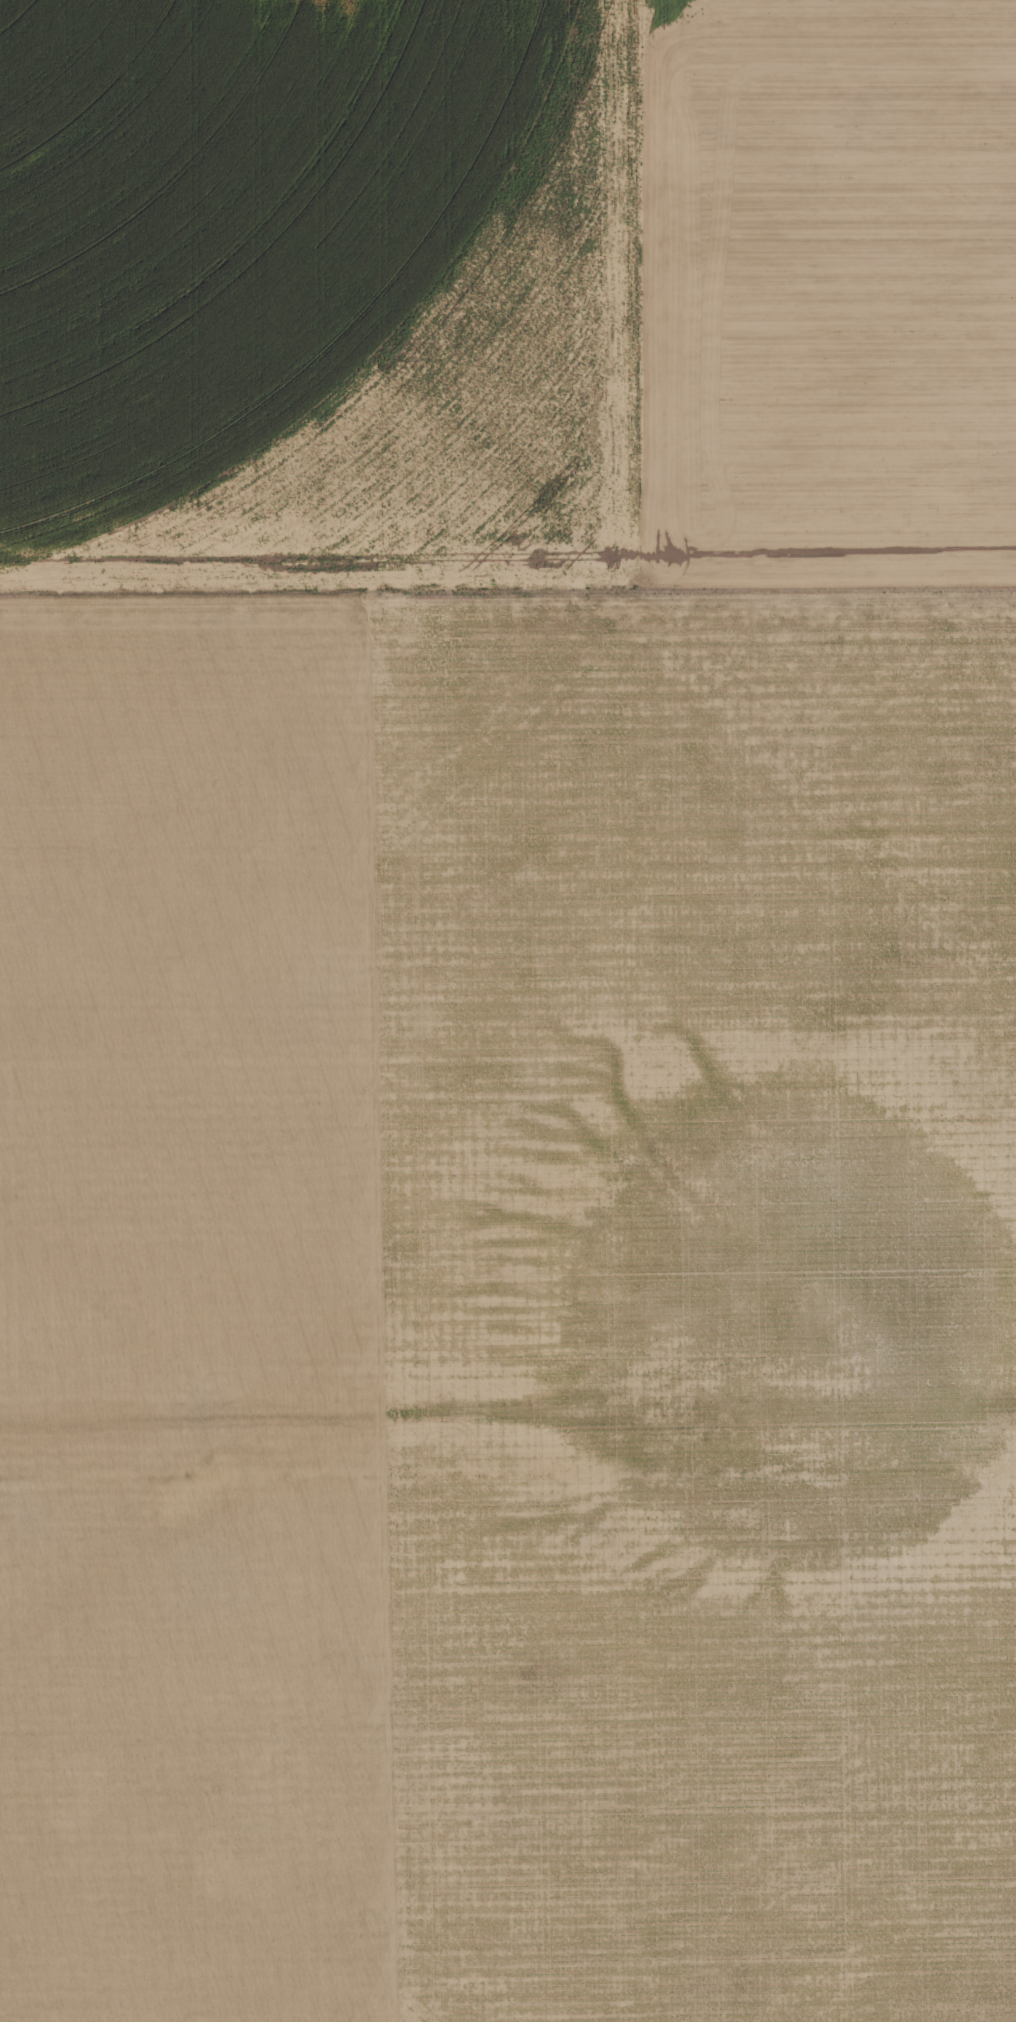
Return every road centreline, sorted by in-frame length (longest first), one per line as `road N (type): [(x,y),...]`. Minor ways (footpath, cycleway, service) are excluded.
road 1 (residential): [(0,594),(565,586),(629,559),(625,0)]

